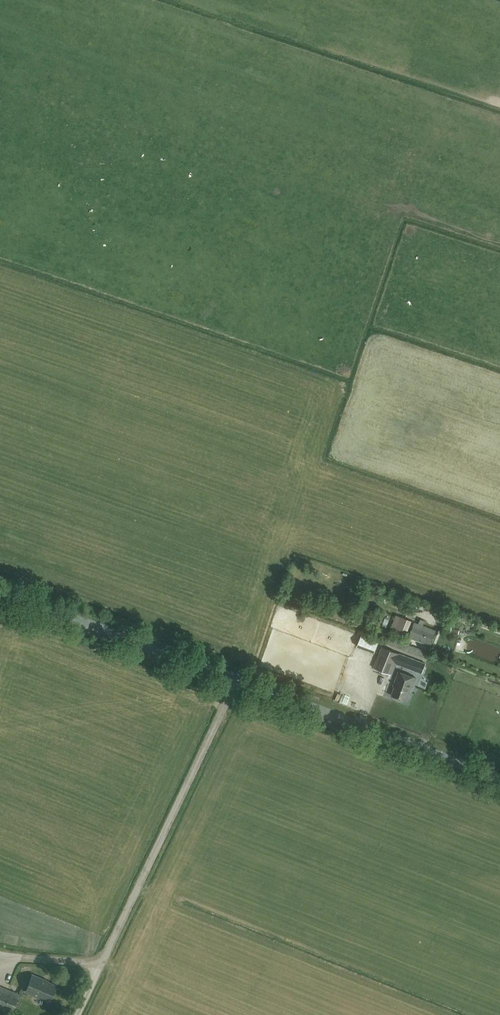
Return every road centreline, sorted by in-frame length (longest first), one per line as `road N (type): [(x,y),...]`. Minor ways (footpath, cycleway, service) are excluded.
road 1 (unclassified): [(77,1014),(238,680)]
road 2 (tertiary): [(499,778),(238,680)]
road 3 (tertiary): [(238,680),(0,593)]

